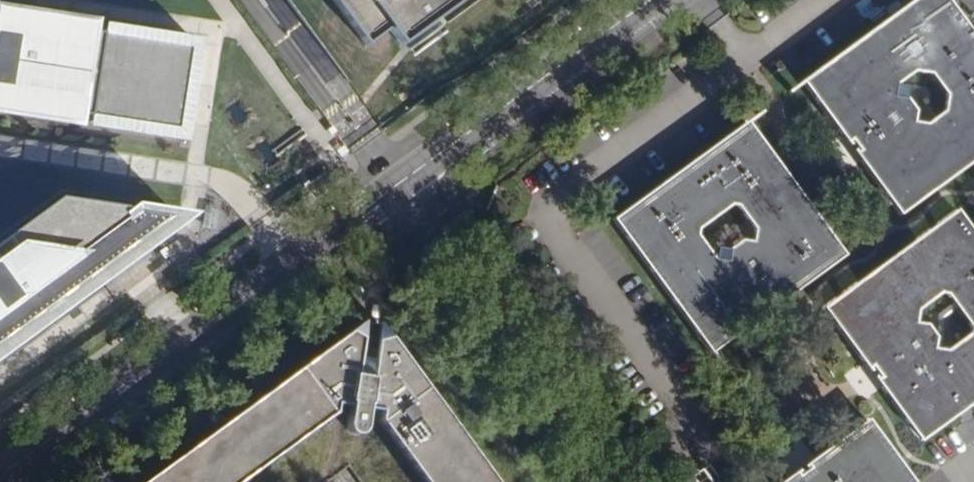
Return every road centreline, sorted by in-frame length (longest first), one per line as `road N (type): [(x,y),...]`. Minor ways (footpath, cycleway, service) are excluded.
road 1 (unclassified): [(621,481),(681,434),(683,411),(551,246),(543,214),(551,188),(811,0)]
road 2 (unclassified): [(0,477),(386,201)]
road 3 (unclassified): [(386,201),(596,481)]
road 4 (unclassified): [(386,201),(655,0)]

